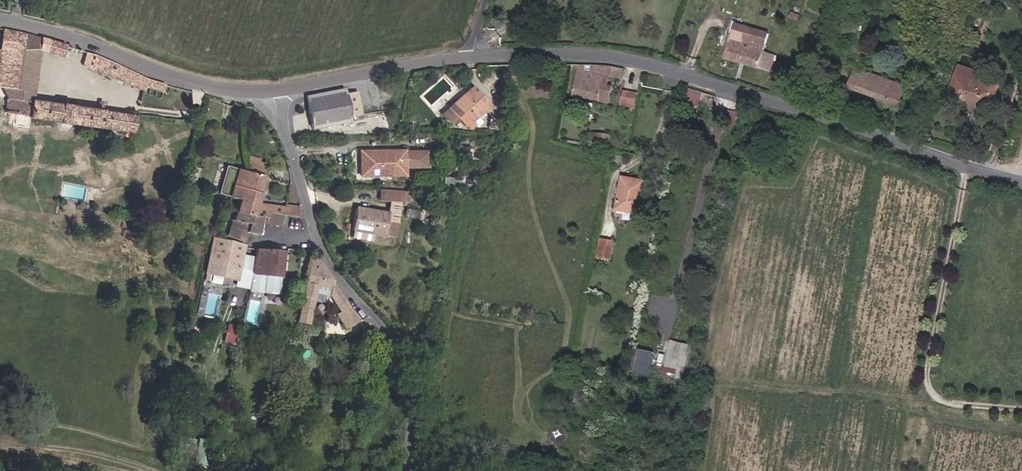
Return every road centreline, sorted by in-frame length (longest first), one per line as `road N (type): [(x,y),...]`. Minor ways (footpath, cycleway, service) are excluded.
road 1 (tertiary): [(472,57),(604,56),(656,67),(1021,181)]
road 2 (residential): [(412,470),(403,362),(319,249),(271,92)]
road 3 (tertiary): [(0,17),(218,88),(271,92)]
road 4 (tertiary): [(271,92),(472,57)]

